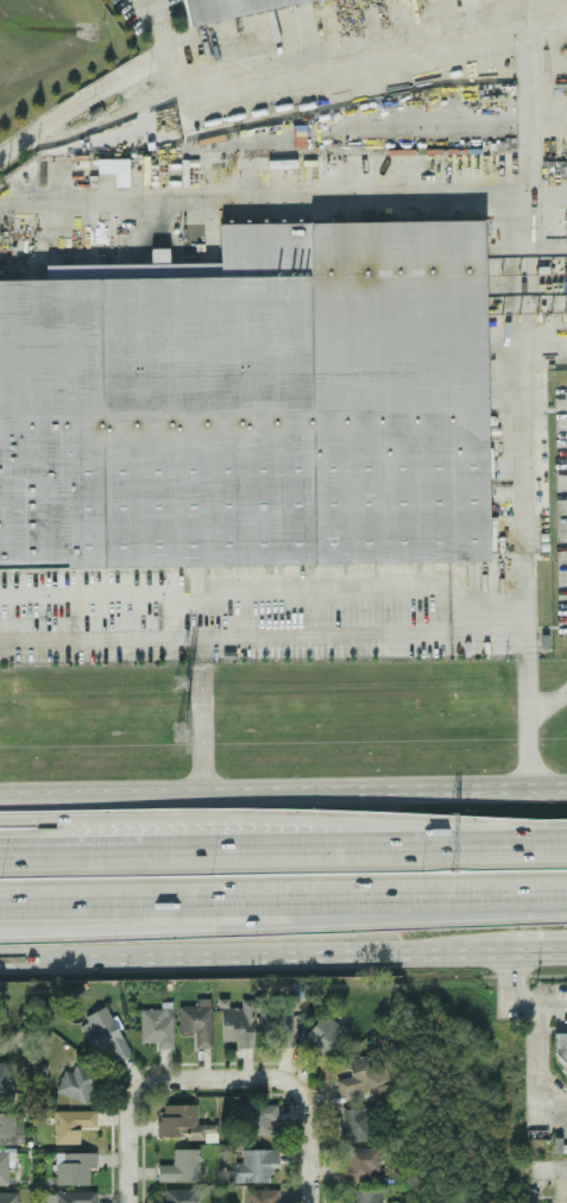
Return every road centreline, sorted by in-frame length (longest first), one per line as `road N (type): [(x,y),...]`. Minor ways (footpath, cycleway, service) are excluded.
road 1 (motorway): [(566,831),(301,818),(0,821)]
road 2 (primary): [(566,788),(0,795)]
road 3 (motorway): [(0,911),(566,909)]
road 4 (primary): [(0,958),(527,951)]
road 5 (motorway): [(566,832),(87,846)]
road 6 (motorway): [(0,932),(396,909)]
road 7 (residential): [(319,1202),(316,1113),(292,1083),(165,1078),(143,1087)]
road 8 (residential): [(143,1087),(130,1100),(127,1202)]

